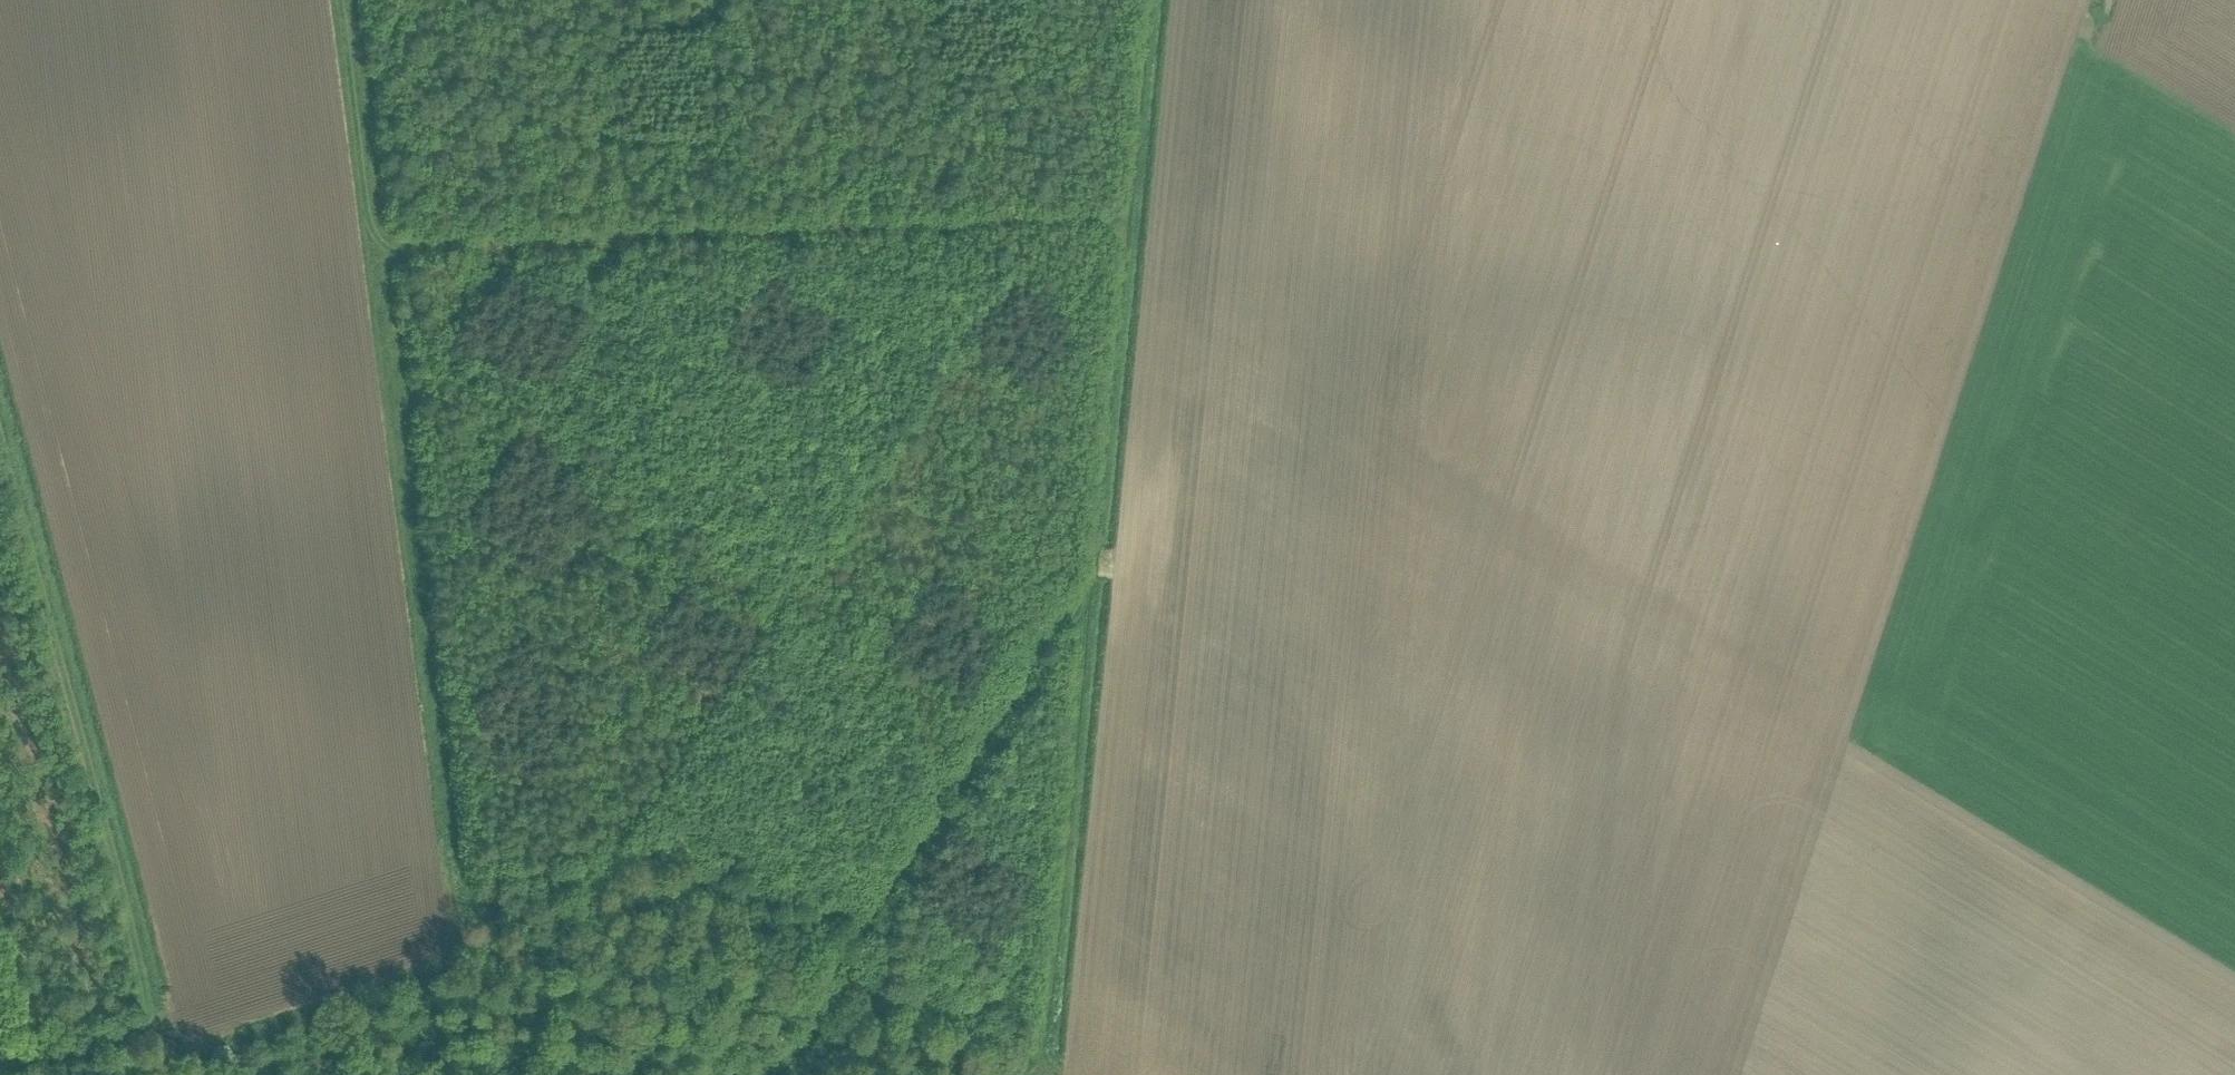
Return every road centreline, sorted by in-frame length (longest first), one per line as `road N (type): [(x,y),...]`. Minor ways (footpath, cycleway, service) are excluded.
road 1 (track): [(2081,0),(2016,202)]

